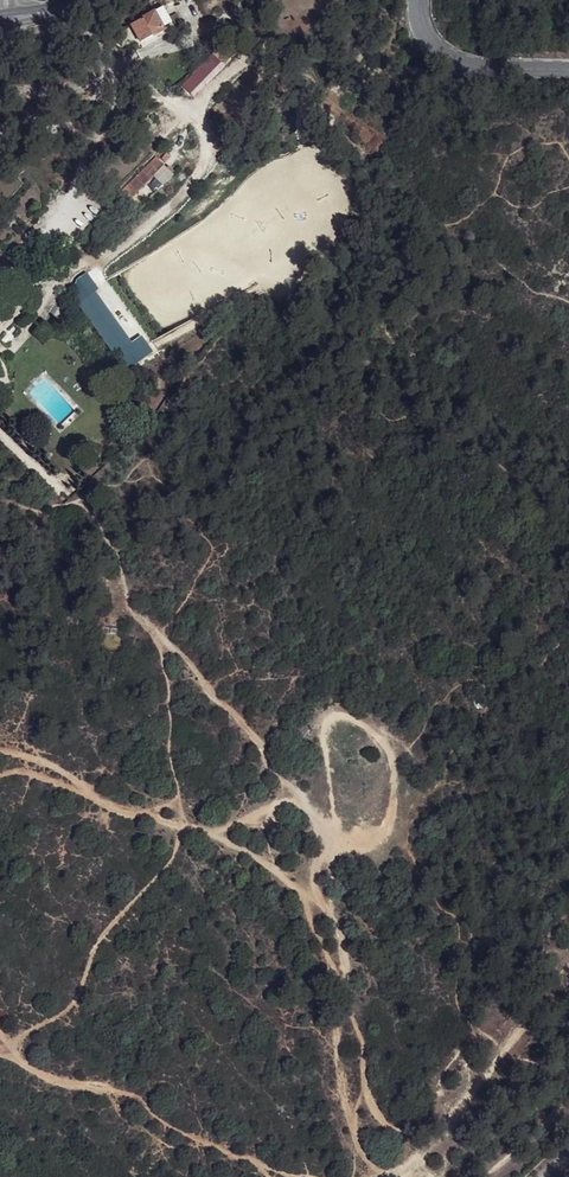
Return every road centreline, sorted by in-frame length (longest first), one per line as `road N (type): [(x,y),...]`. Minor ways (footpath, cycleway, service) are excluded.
road 1 (track): [(0,752),(31,751),(128,809),(187,827),(227,831),(284,816),(312,836),(343,954),(346,1104),(364,1148),(381,1162),(404,1161),(568,966)]
road 2 (tertiary): [(418,0),(424,35),(443,56),(568,68)]

